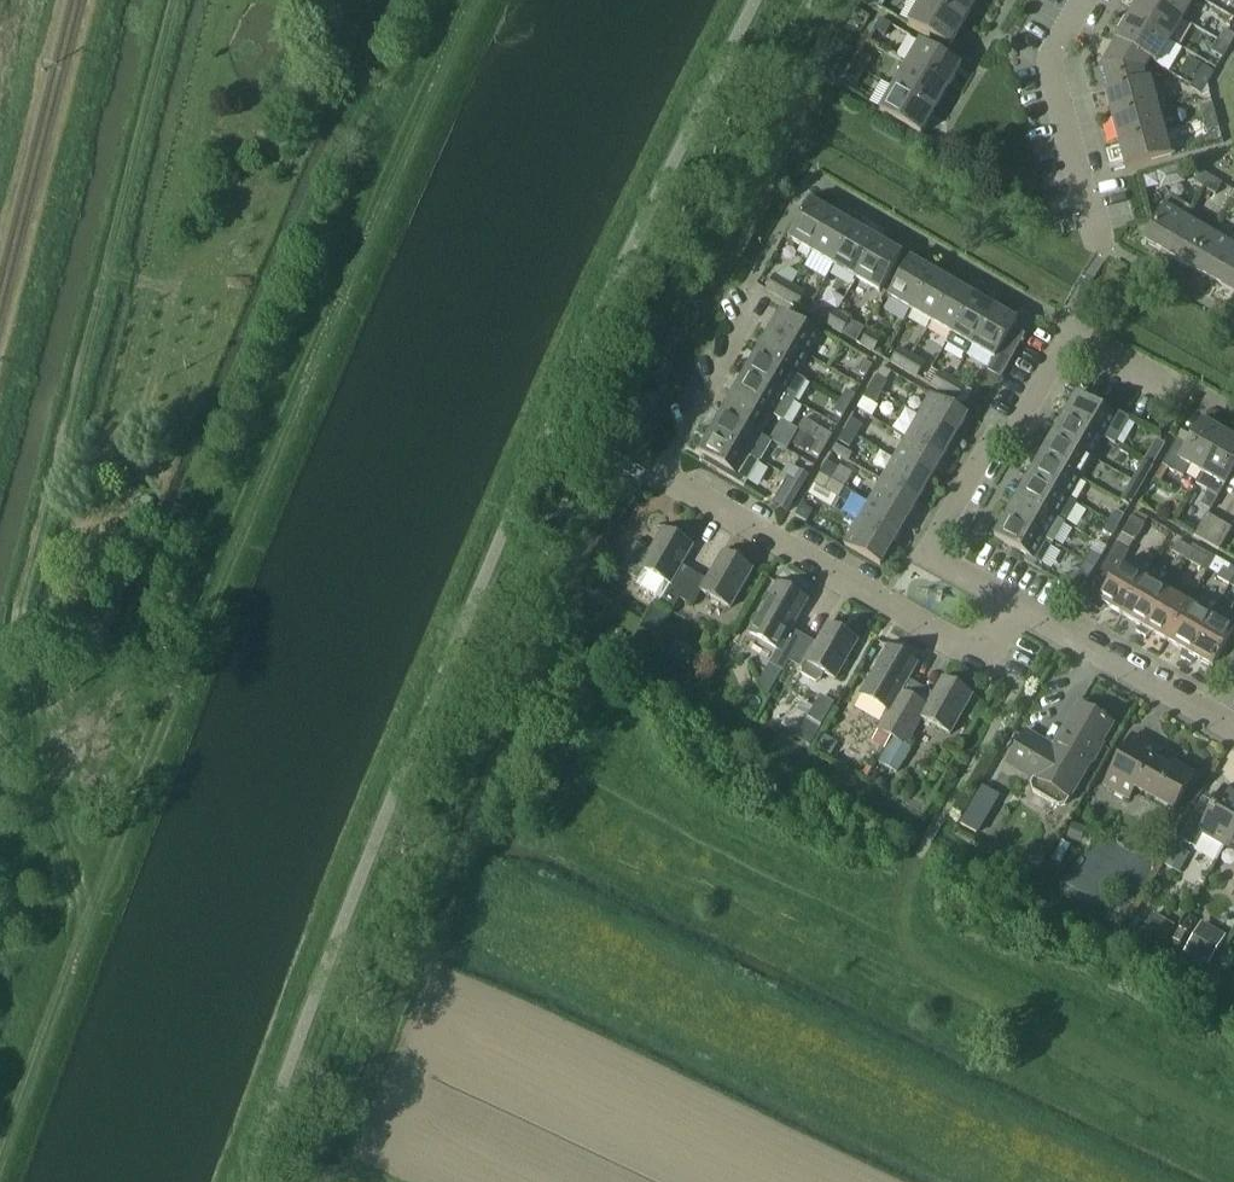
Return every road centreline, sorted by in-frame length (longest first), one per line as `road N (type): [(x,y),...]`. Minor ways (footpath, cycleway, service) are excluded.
road 1 (track): [(0,1164),(169,713),(476,0)]
road 2 (track): [(17,652),(10,619),(170,0)]
road 3 (residential): [(1013,605),(981,658),(671,481),(670,461),(752,316)]
road 4 (residential): [(1013,605),(927,556),(1068,339),(1081,336),(1177,386)]
road 5 (track): [(89,917),(17,652),(0,707)]
road 6 (residential): [(1103,246),(1054,77),(1057,45),(1084,0)]
road 7 (residential): [(1233,730),(1013,605)]

